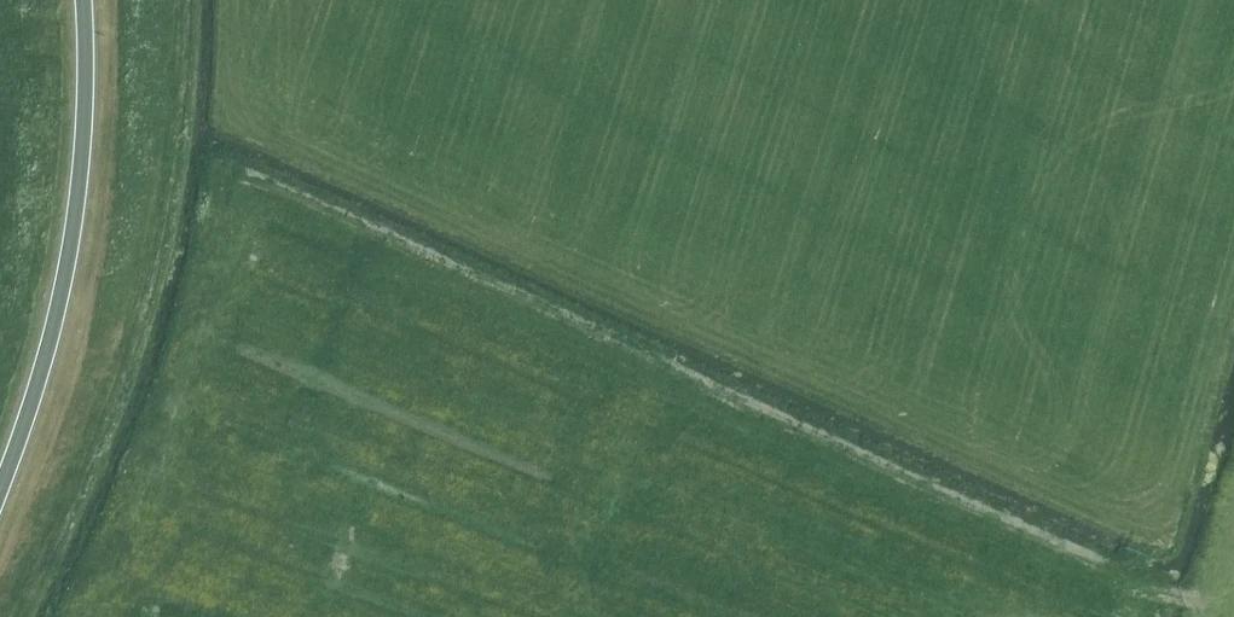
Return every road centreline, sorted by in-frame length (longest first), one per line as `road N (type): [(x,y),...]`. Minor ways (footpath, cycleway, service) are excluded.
road 1 (motorway): [(0,483),(66,269),(85,123),(84,0)]

